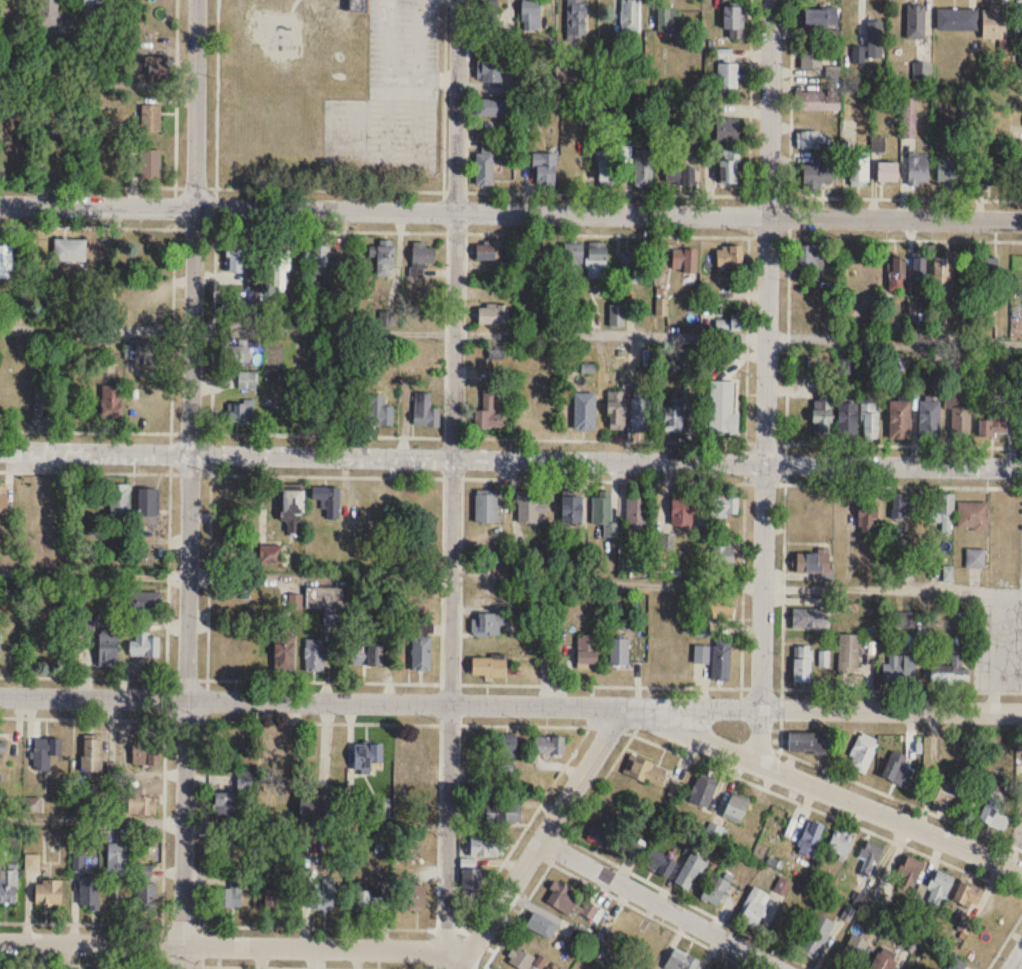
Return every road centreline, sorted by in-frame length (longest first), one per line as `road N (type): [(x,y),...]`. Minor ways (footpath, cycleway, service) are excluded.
road 1 (residential): [(0,203),(1021,220)]
road 2 (residential): [(0,450),(1021,466)]
road 3 (residential): [(0,697),(1021,712)]
road 4 (residential): [(196,0),(181,968)]
road 5 (residential): [(458,0),(445,948)]
road 6 (residential): [(771,0),(760,762)]
road 7 (residential): [(0,941),(445,948),(456,968)]
road 8 (residential): [(629,706),(1021,871)]
road 9 (residential): [(624,706),(458,968)]
road 10 (residential): [(541,840),(782,968)]

